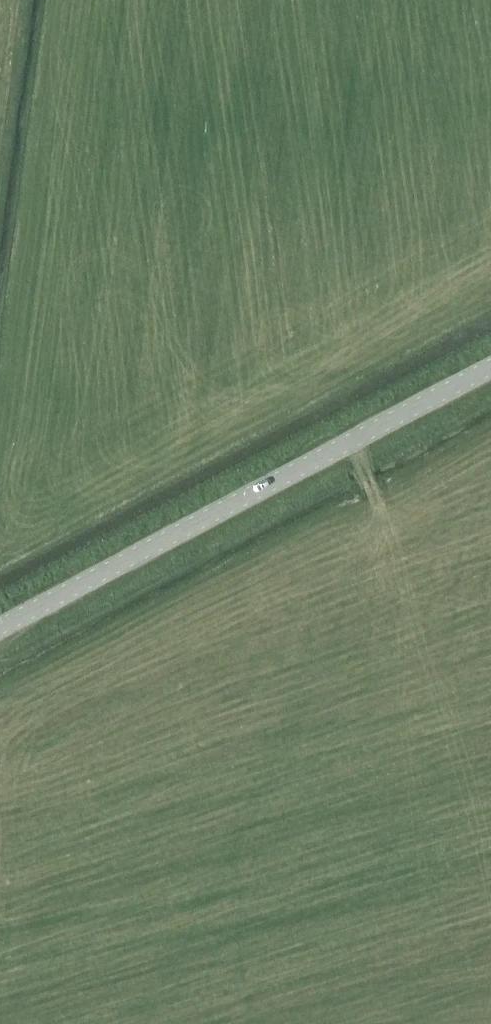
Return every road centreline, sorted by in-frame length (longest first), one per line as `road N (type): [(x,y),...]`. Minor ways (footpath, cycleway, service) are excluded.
road 1 (tertiary): [(0,630),(490,367)]

